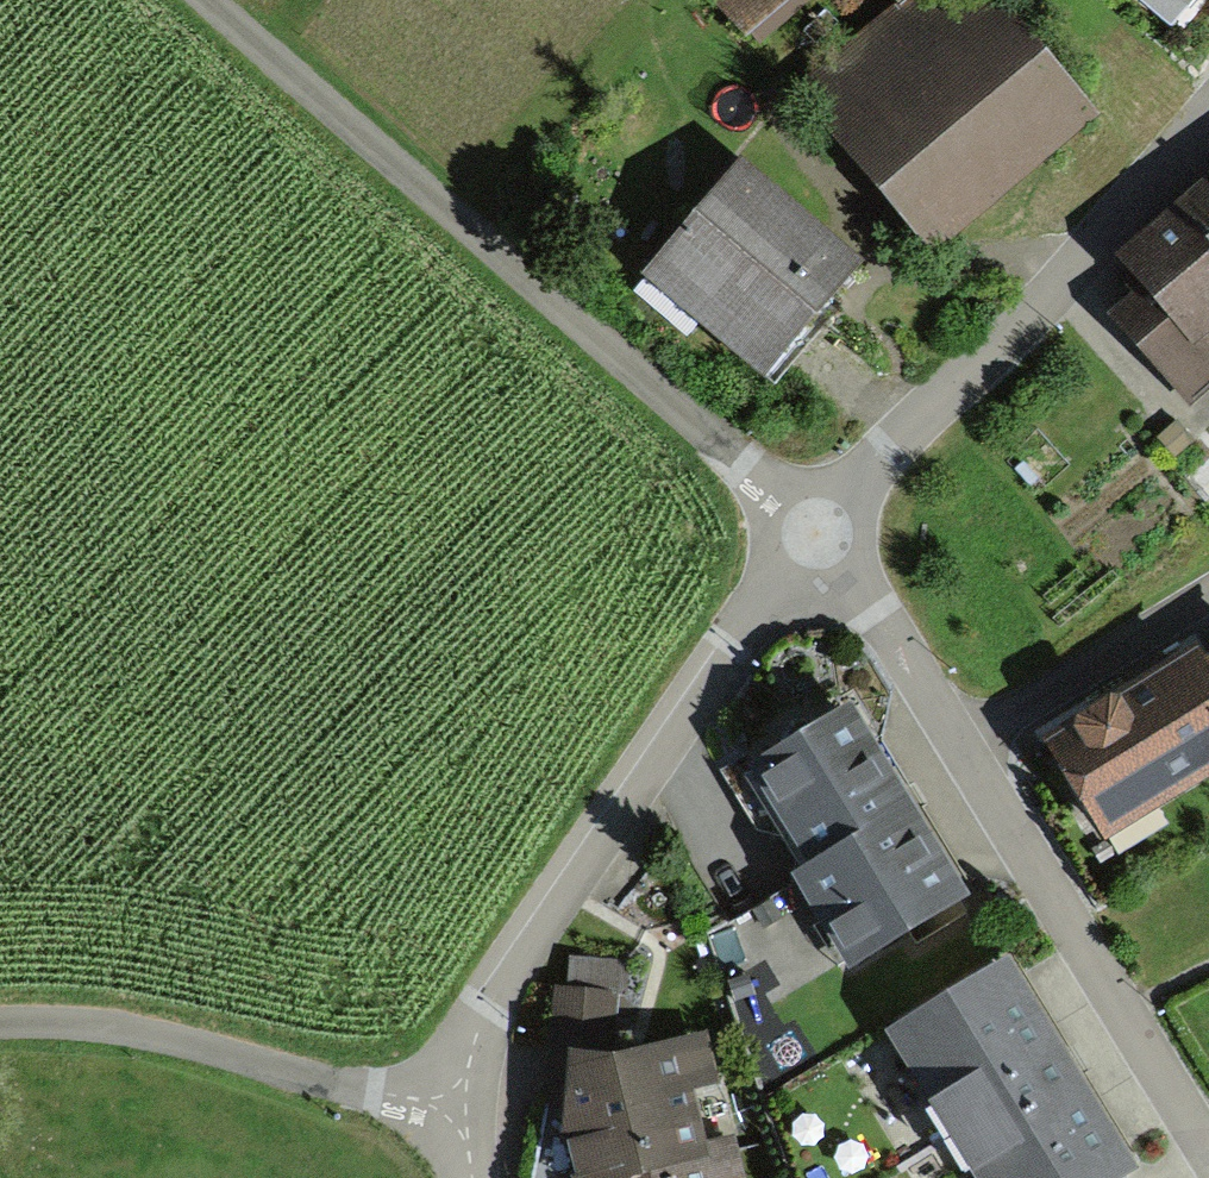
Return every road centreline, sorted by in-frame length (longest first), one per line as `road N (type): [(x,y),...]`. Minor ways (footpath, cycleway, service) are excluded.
road 1 (residential): [(817,532),(732,640),(508,967),(454,1090),(465,1177)]
road 2 (residential): [(817,532),(962,739),(1208,1156)]
road 3 (residential): [(1208,109),(1050,294),(877,461),(817,532)]
road 4 (track): [(454,1090),(331,1083),(120,1022),(0,1016)]
road 5 (residential): [(466,231),(817,532)]
road 6 (track): [(466,231),(201,0)]

